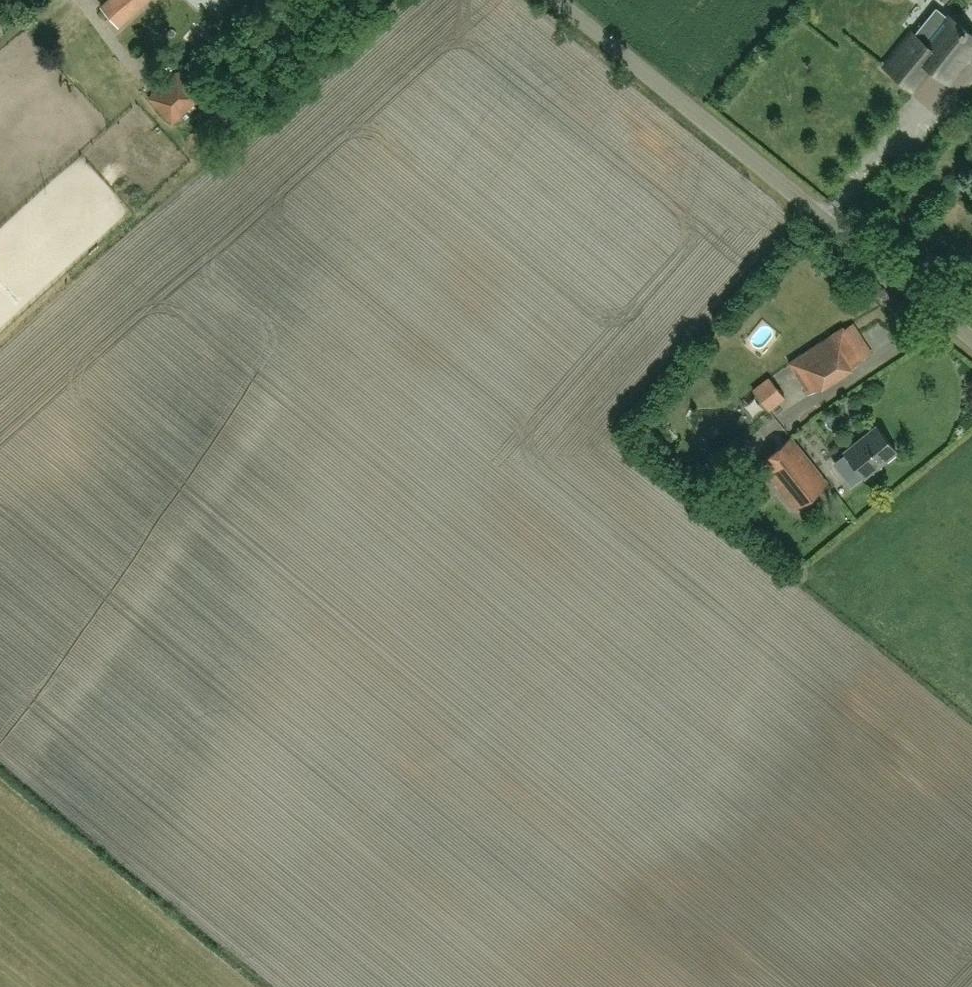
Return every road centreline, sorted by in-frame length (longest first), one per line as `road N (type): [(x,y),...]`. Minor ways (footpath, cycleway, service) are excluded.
road 1 (unclassified): [(971,339),(557,0)]

